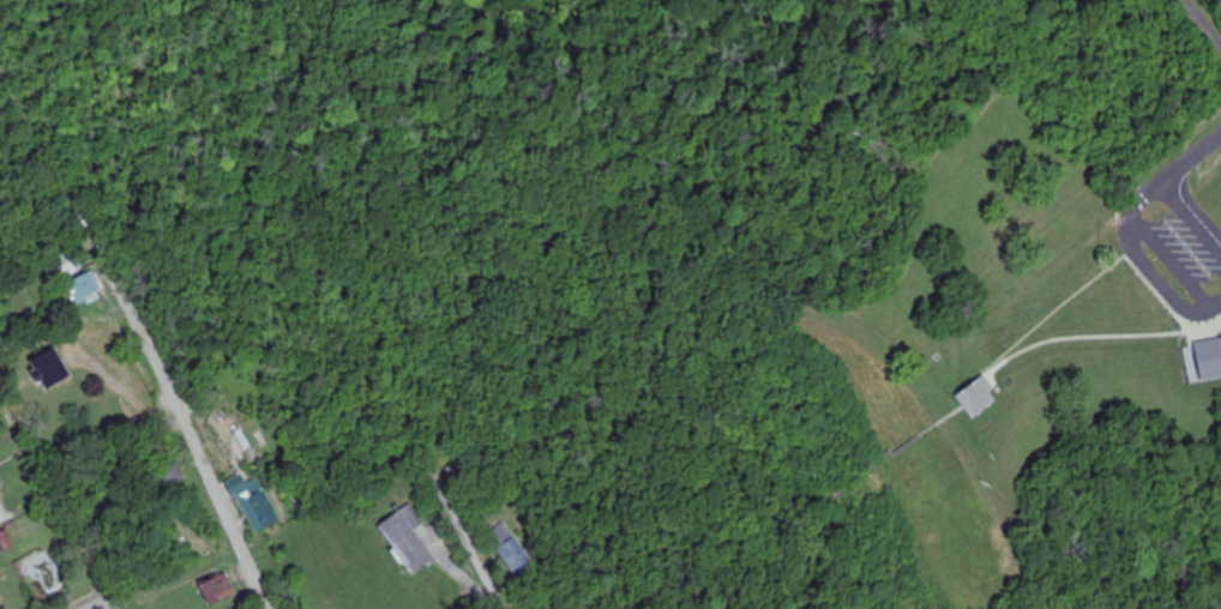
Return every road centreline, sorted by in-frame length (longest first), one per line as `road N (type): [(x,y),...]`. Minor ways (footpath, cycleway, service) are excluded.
road 1 (residential): [(270,608),(236,527),(14,100)]

